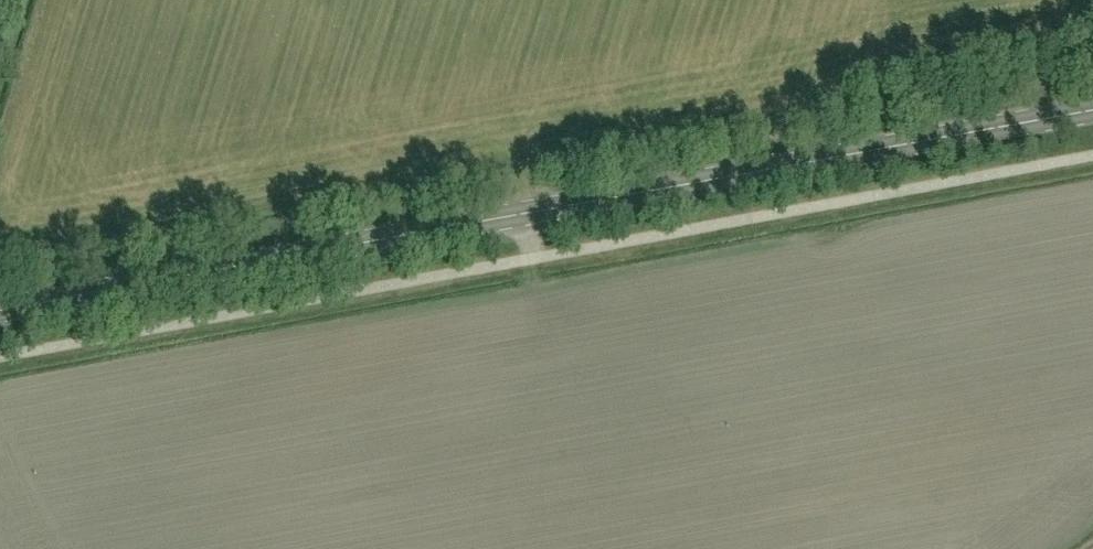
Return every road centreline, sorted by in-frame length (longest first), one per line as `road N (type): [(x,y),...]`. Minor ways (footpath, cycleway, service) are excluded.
road 1 (secondary): [(0,312),(1092,113)]

